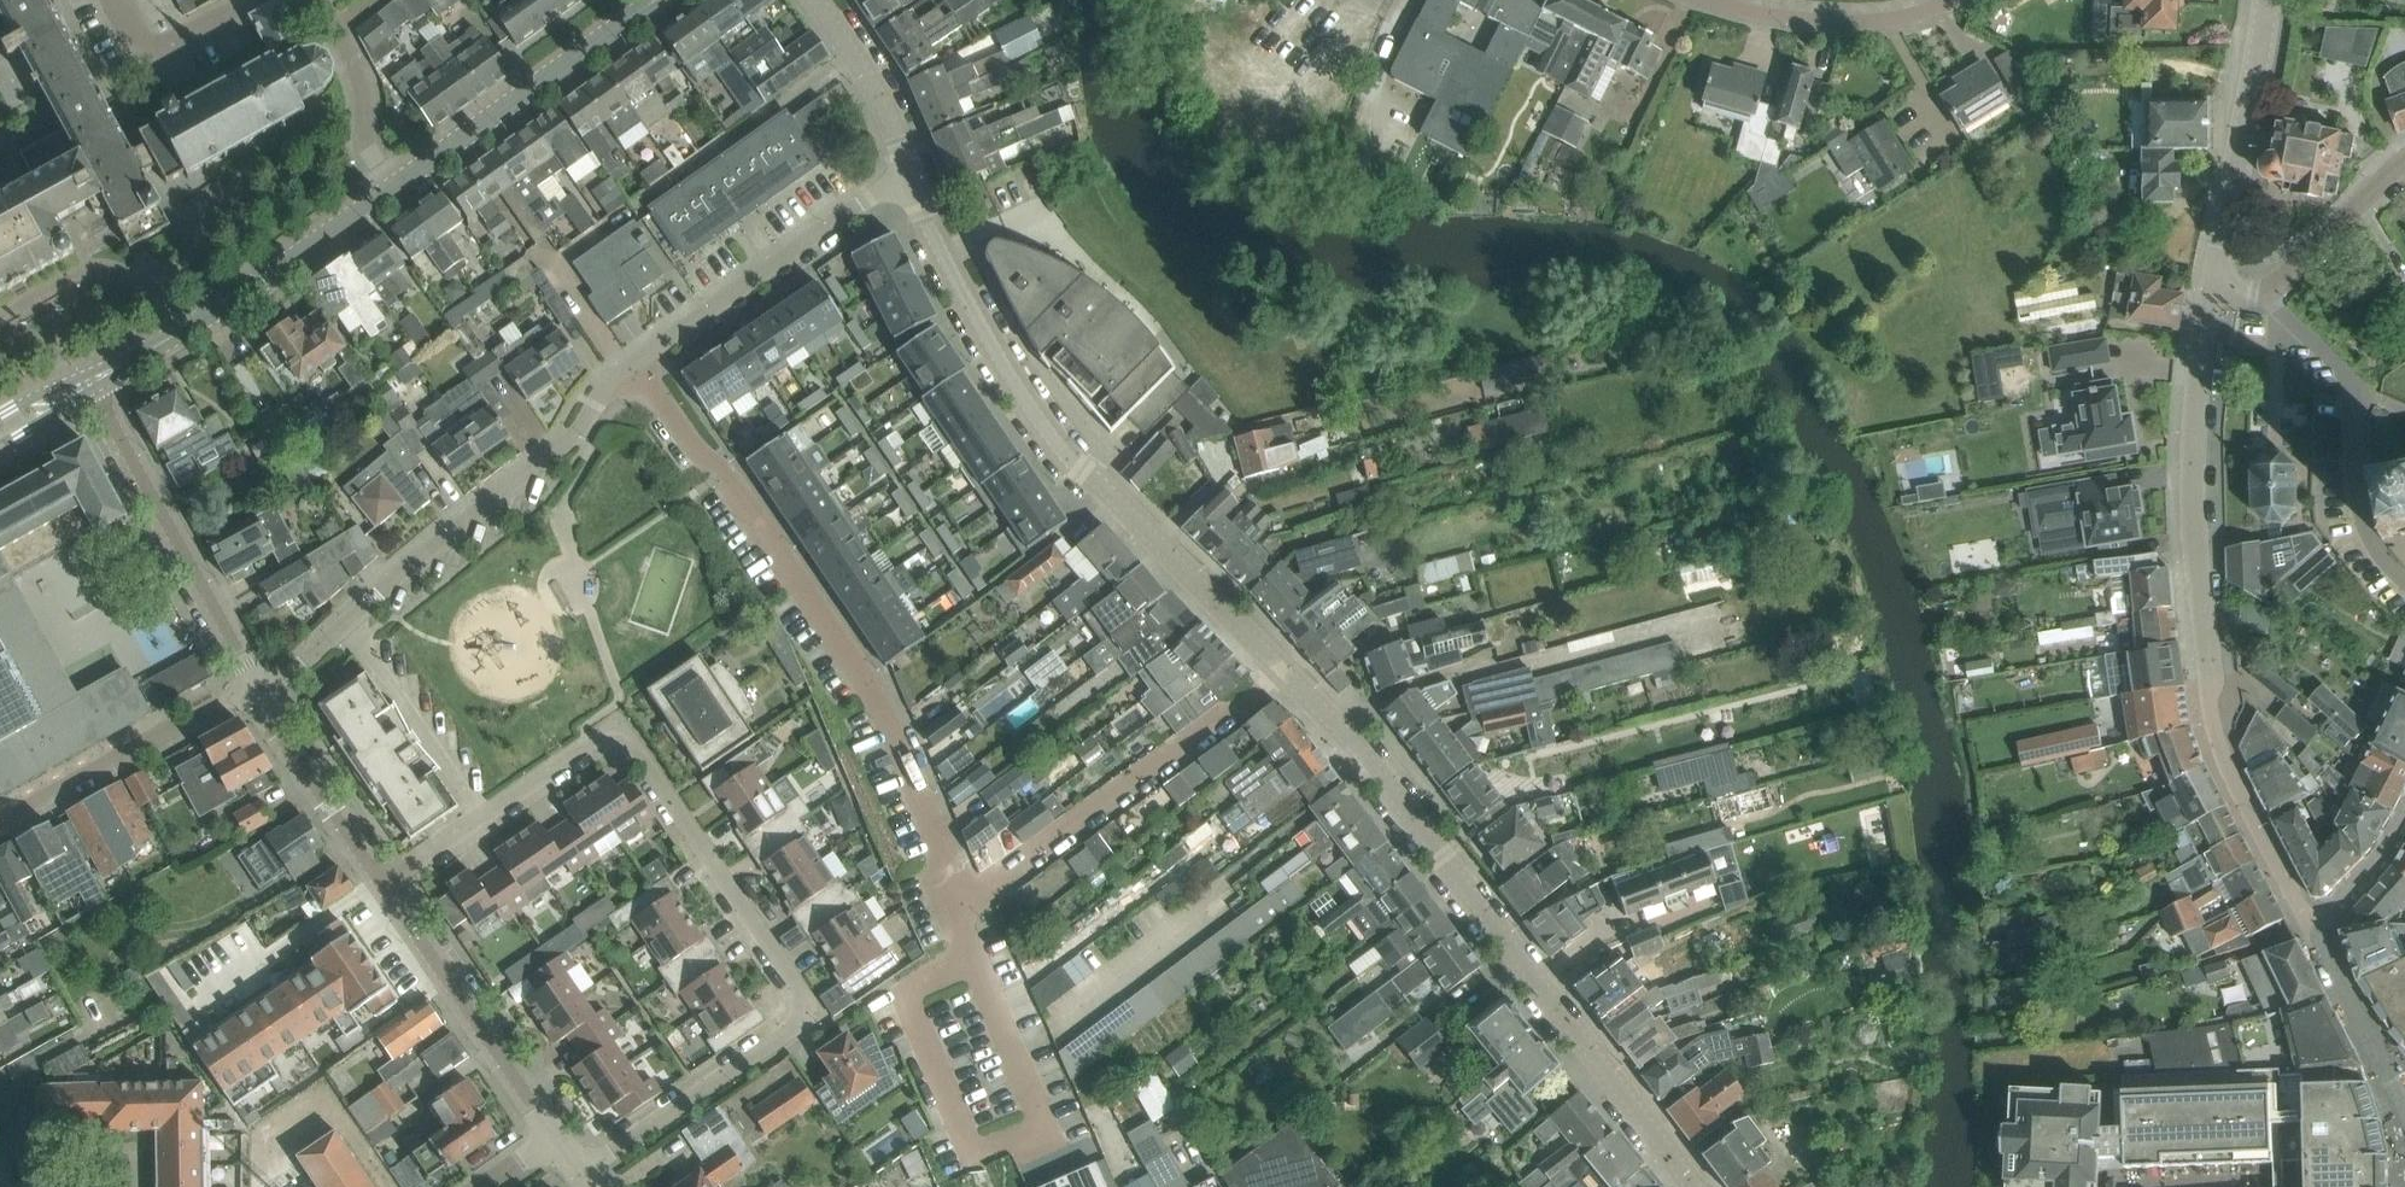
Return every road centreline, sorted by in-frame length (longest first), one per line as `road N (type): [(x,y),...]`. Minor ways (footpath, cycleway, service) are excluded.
road 1 (residential): [(579,1172),(807,1019),(791,982),(614,730),(594,735),(486,814)]
road 2 (residential): [(2319,930),(2243,801),(2217,737),(2194,490),(2214,287)]
road 3 (residential): [(1693,1186),(1384,780),(1285,673)]
road 4 (residential): [(953,905),(940,843),(867,681),(738,493),(690,448),(634,360)]
road 5 (residential): [(1285,673),(1063,450),(928,227),(907,173)]
road 6 (residential): [(953,905),(1285,673)]
road 7 (residential): [(634,360),(597,397),(581,432),(345,624)]
road 8 (tertiary): [(79,387),(250,289),(394,186)]
road 9 (residential): [(256,684),(79,387)]
road 10 (residential): [(907,173),(634,360)]
road 11 (residential): [(2404,576),(2365,519),(2349,383),(2266,292)]
road 12 (residential): [(970,960),(905,994),(964,1135),(991,1146),(1026,1133),(1038,1123),(1036,1106)]
road 13 (tertiary): [(394,186),(654,0)]
road 14 (residential): [(555,1140),(384,885)]
road 15 (residential): [(2214,287),(2266,0)]
road 16 (residential): [(0,821),(256,684)]
road 17 (residential): [(1949,0),(1902,17),(1842,22),(1743,12),(1711,0)]
road 18 (residential): [(384,885),(256,684)]
road 19 (residential): [(486,814),(345,624)]
road 20 (residential): [(394,186),(363,137),(354,69),(319,0)]
road 21 (residential): [(2404,1109),(2319,930)]
road 22 (residential): [(907,173),(869,77),(816,0)]
road 23 (residential): [(2266,292),(2404,162)]
road 24 (residential): [(117,0),(135,34),(168,46),(254,0)]
road 25 (residential): [(1036,1106),(970,960)]
road 26 (residential): [(2319,930),(2404,820)]
road 27 (residential): [(486,814),(384,885)]

